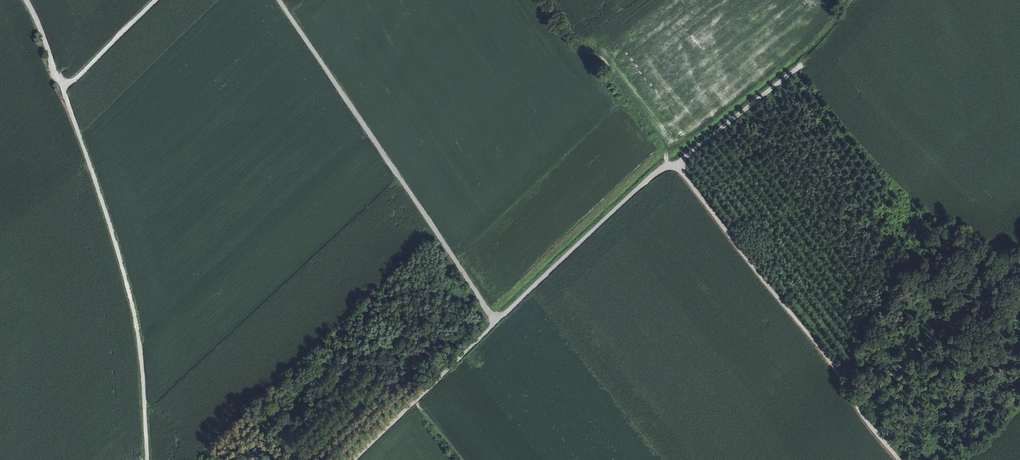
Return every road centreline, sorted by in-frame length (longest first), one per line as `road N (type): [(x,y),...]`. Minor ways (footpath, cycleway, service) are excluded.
road 1 (track): [(279,0),(497,321),(675,163),(900,459)]
road 2 (track): [(147,459),(135,318),(62,85)]
road 3 (track): [(675,163),(849,21)]
road 4 (track): [(858,407),(1019,257)]
road 5 (track): [(26,0),(62,85),(156,0)]
road 6 (track): [(497,321),(353,459)]

